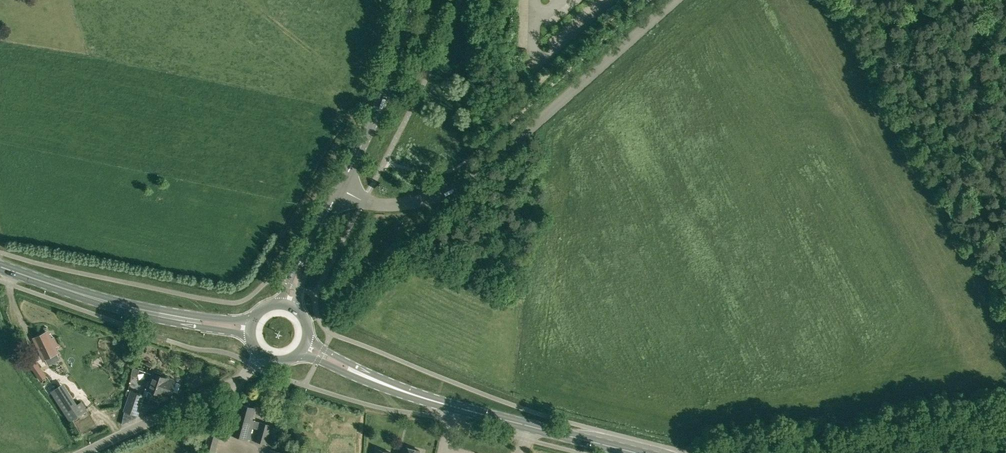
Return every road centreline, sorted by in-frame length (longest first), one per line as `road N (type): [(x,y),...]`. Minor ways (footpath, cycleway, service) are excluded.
road 1 (unclassified): [(341,189),(396,204),(462,185),(674,0)]
road 2 (primary): [(634,452),(435,402),(303,348)]
road 3 (track): [(682,452),(866,411),(1005,394)]
road 4 (primary): [(250,330),(138,311),(0,268)]
road 5 (unclassified): [(86,452),(238,381),(265,357)]
road 6 (tertiary): [(341,189),(383,99),(406,0)]
road 7 (tertiary): [(286,305),(341,189)]

